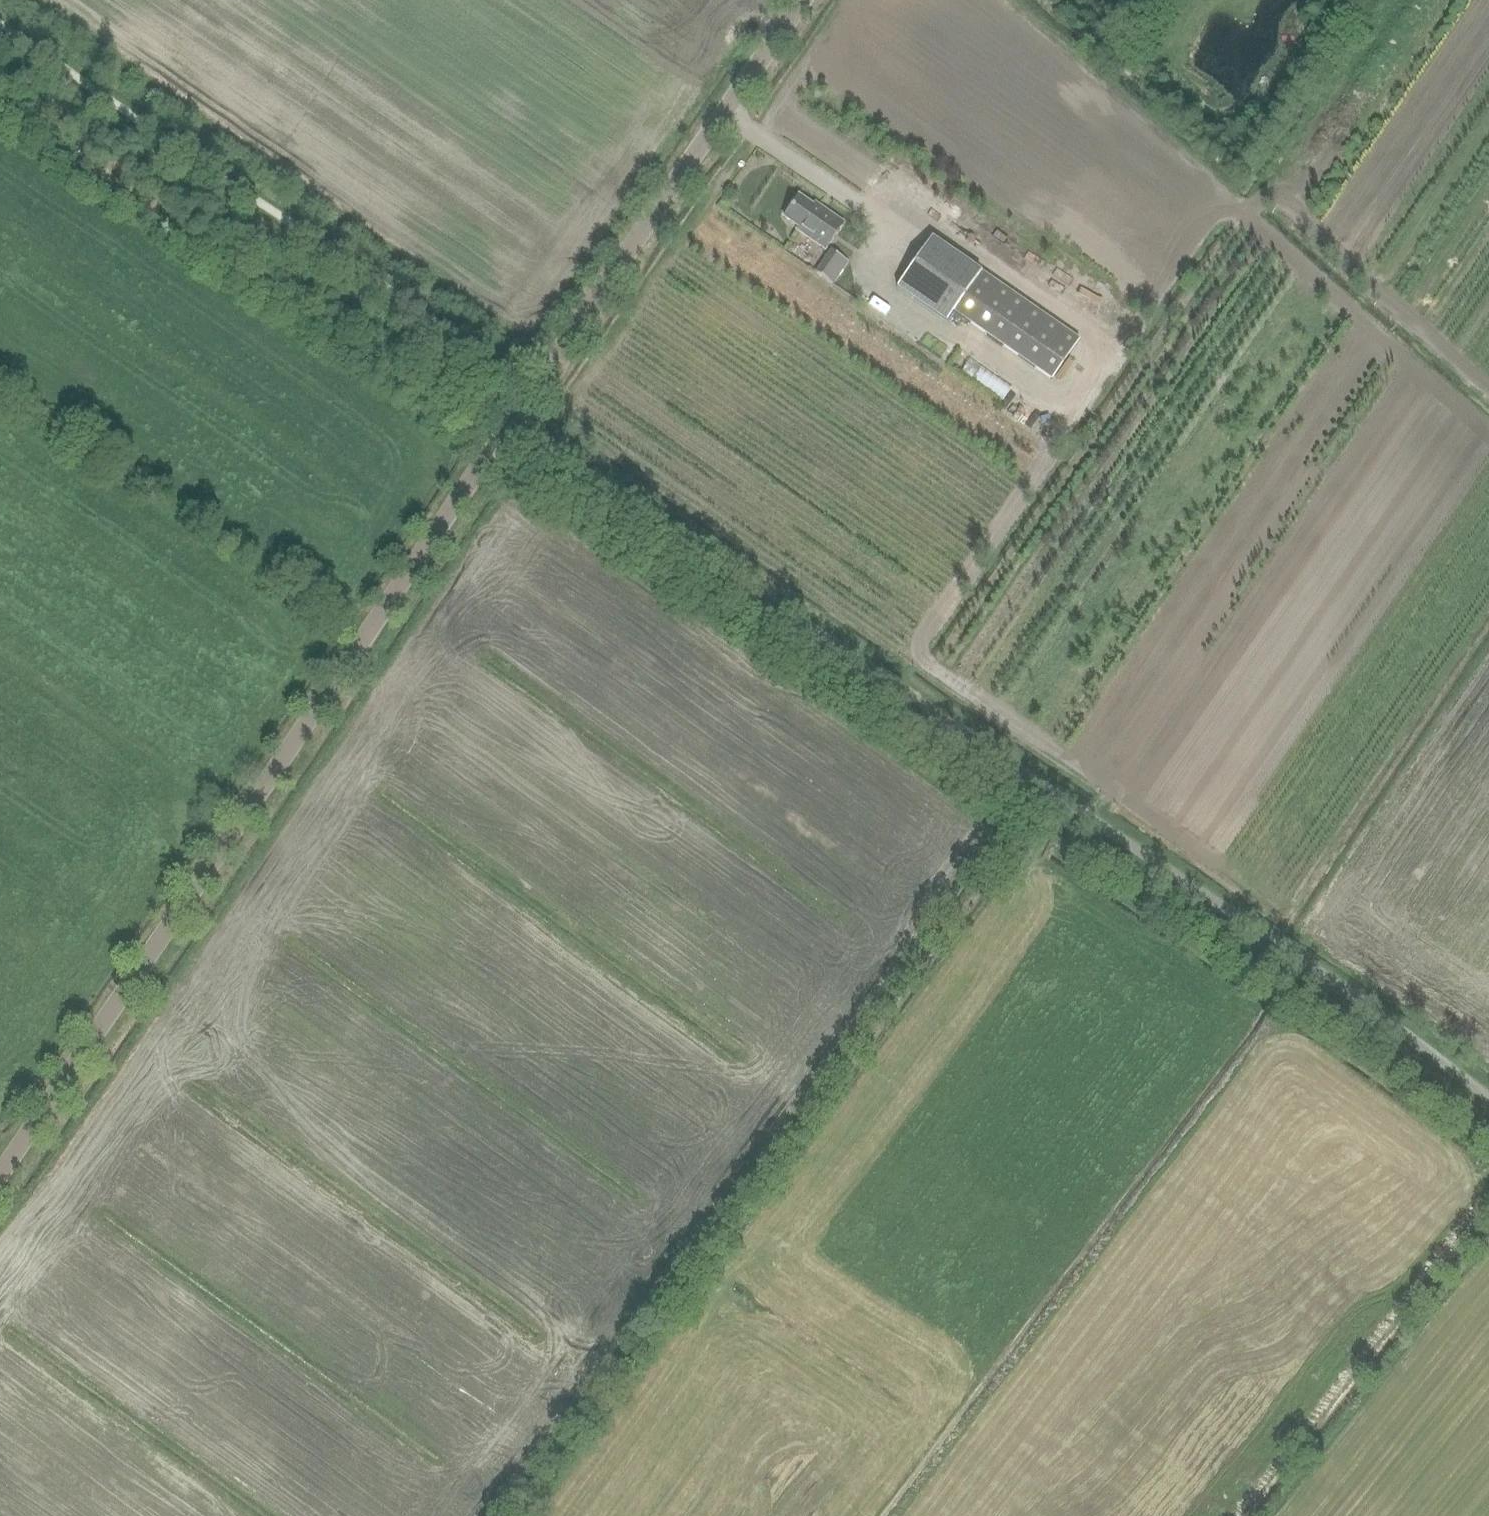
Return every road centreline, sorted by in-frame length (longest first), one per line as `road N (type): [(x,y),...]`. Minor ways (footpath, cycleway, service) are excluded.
road 1 (tertiary): [(0,1171),(802,0)]

